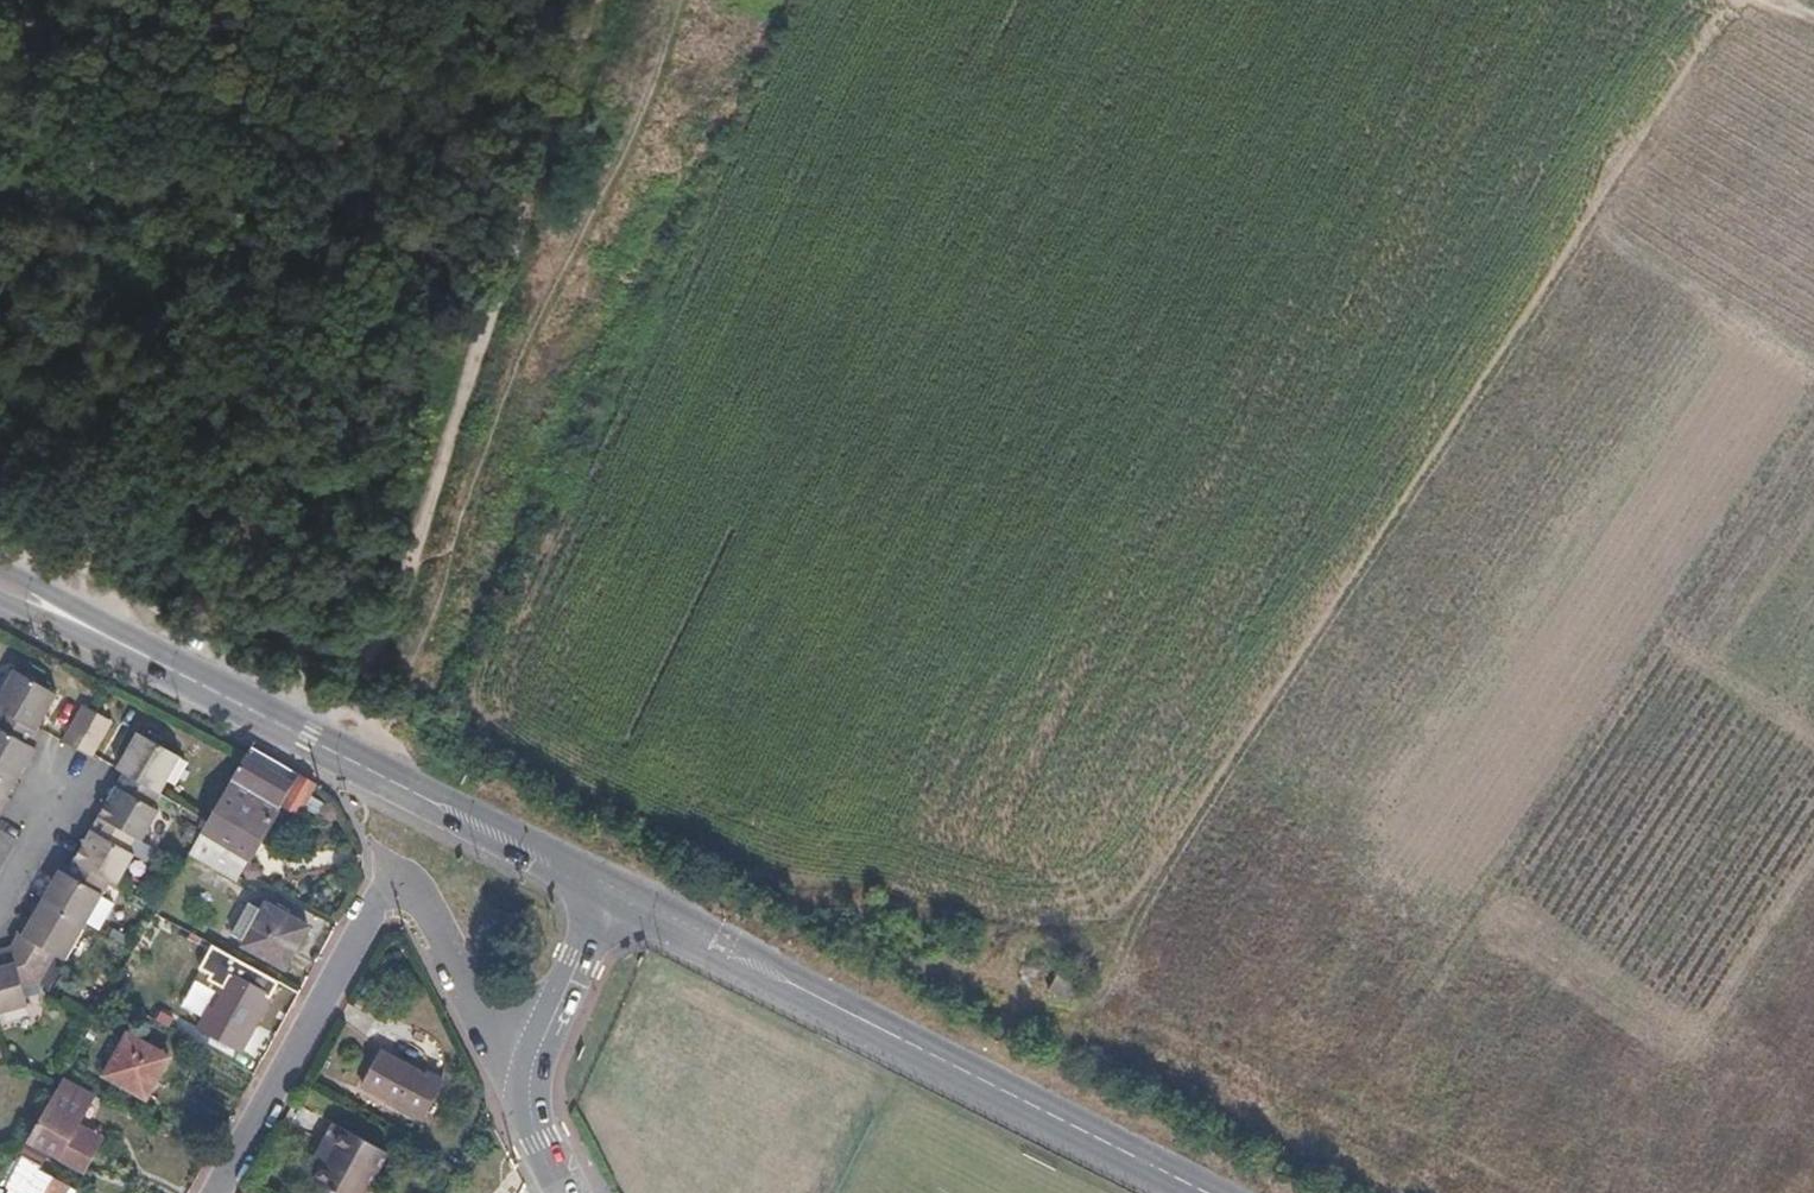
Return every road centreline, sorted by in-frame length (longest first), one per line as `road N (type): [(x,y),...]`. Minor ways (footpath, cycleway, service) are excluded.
road 1 (tertiary): [(0,579),(614,893)]
road 2 (tertiary): [(614,893),(1207,1192)]
road 3 (residential): [(217,1192),(391,888),(417,890),(497,1042),(527,1078)]
road 4 (tertiary): [(614,893),(527,1078)]
road 5 (tertiary): [(527,1078),(534,1121),(566,1192)]
road 6 (residential): [(57,803),(0,910)]

